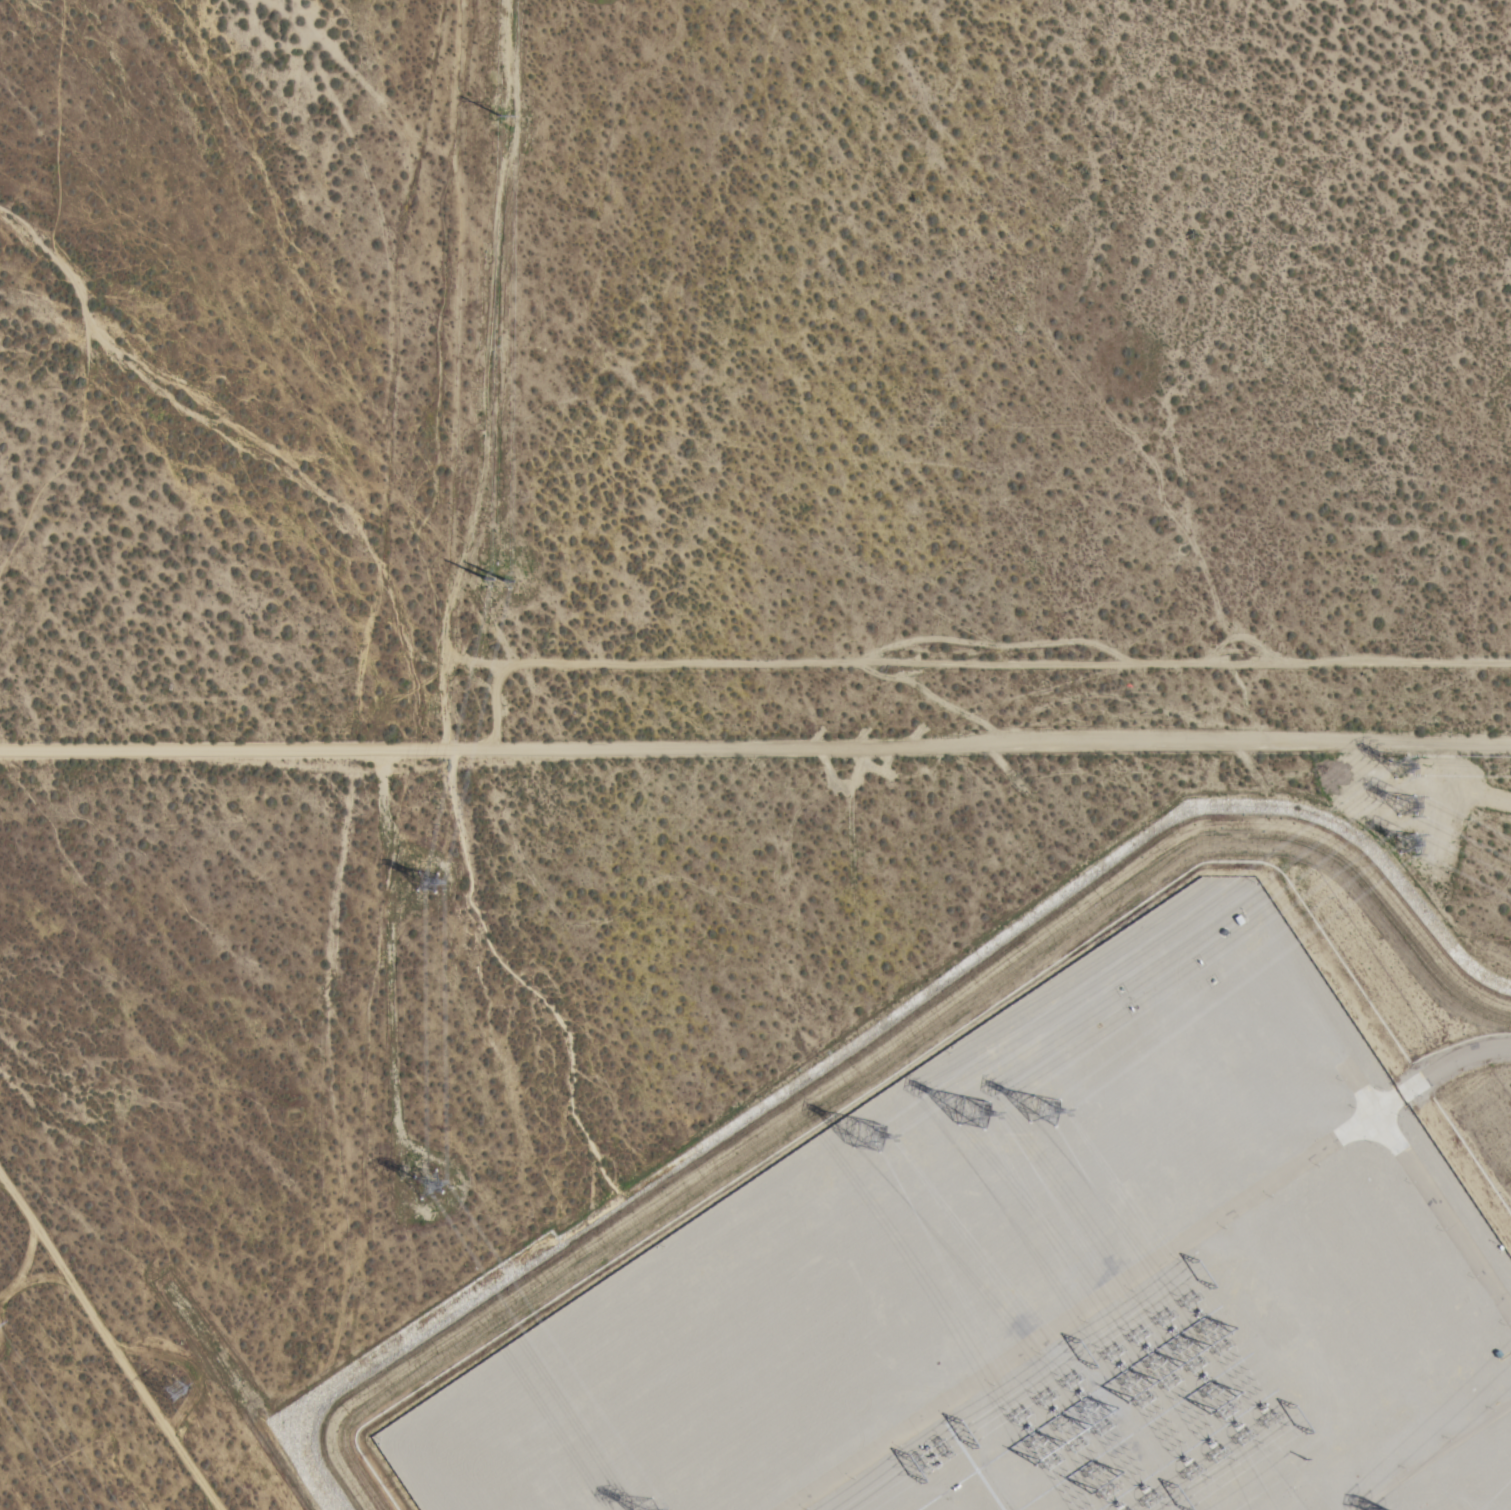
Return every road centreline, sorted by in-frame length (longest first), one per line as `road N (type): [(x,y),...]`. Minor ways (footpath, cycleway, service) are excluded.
road 1 (track): [(0,762),(1510,750)]

